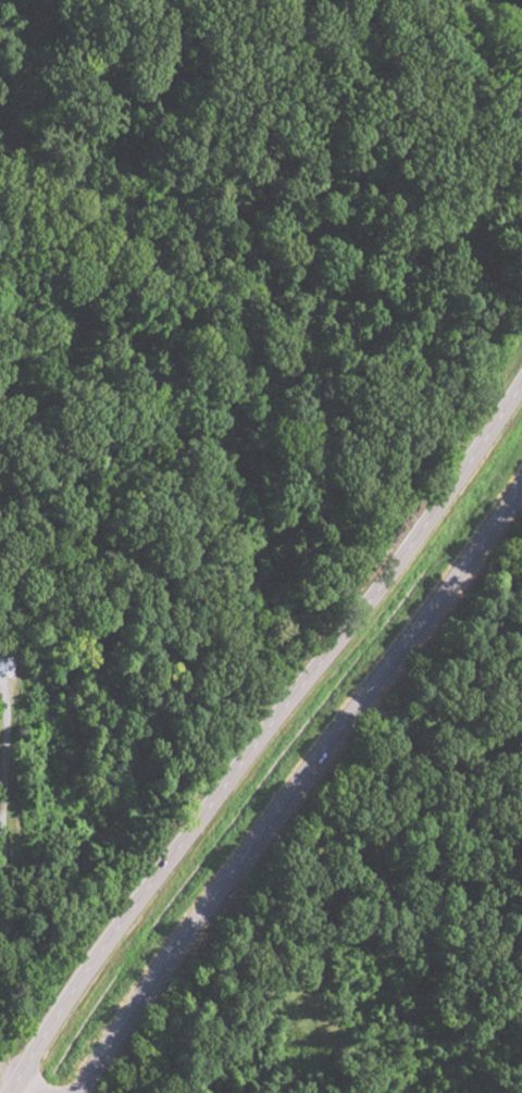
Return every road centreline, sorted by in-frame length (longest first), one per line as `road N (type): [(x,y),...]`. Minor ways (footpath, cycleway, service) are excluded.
road 1 (trunk): [(15,1092),(98,947),(521,371)]
road 2 (trunk): [(76,1092),(140,990),(521,476)]

